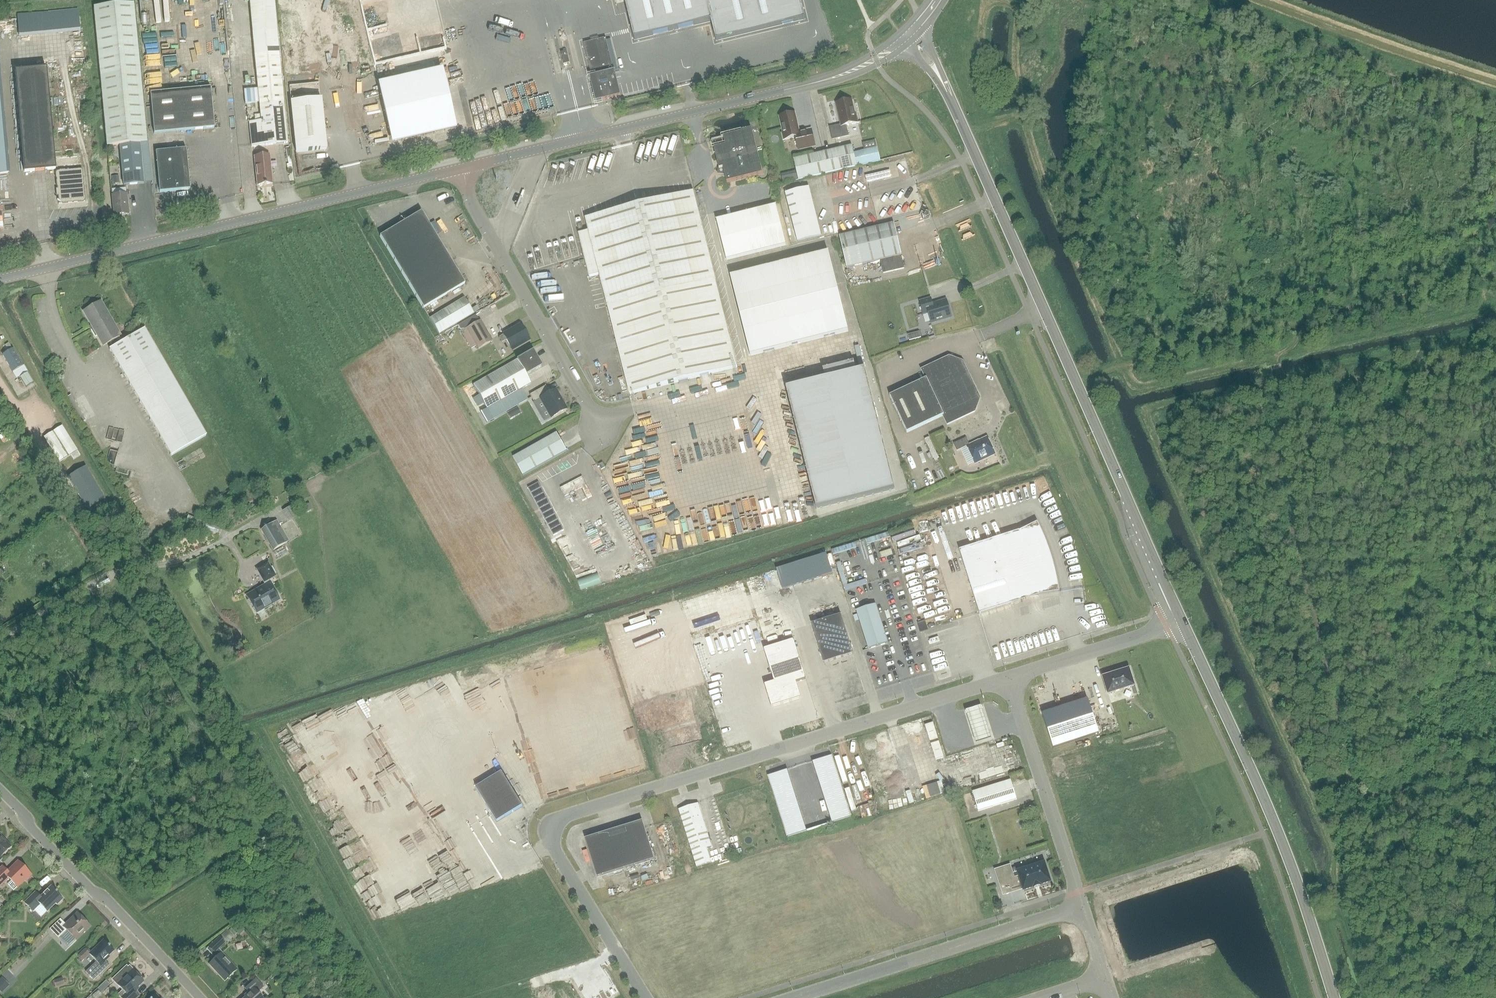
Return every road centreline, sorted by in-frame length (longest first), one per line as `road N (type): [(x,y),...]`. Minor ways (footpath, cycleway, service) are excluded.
road 1 (track): [(1495,768),(1361,796),(1264,412),(1275,377),(1266,328),(1495,276)]
road 2 (unclassified): [(1008,681),(565,820),(555,837),(560,858),(645,997)]
road 3 (tertiary): [(1181,620),(943,87),(908,34)]
road 4 (tertiary): [(0,281),(460,169)]
road 5 (tertiary): [(460,169),(833,79),(908,34)]
road 6 (tertiary): [(1334,997),(1277,829),(1181,620)]
road 7 (unclassified): [(1083,907),(799,997)]
road 8 (unclassified): [(197,997),(0,792)]
road 9 (unclassified): [(460,169),(469,201),(590,413)]
road 10 (track): [(1249,0),(1495,84)]
road 11 (track): [(1361,796),(1317,806),(1371,997)]
road 12 (unclassified): [(1008,681),(1083,907)]
road 13 (track): [(1266,328),(1116,361),(1074,380)]
road 14 (unclassified): [(1181,620),(1008,681)]

